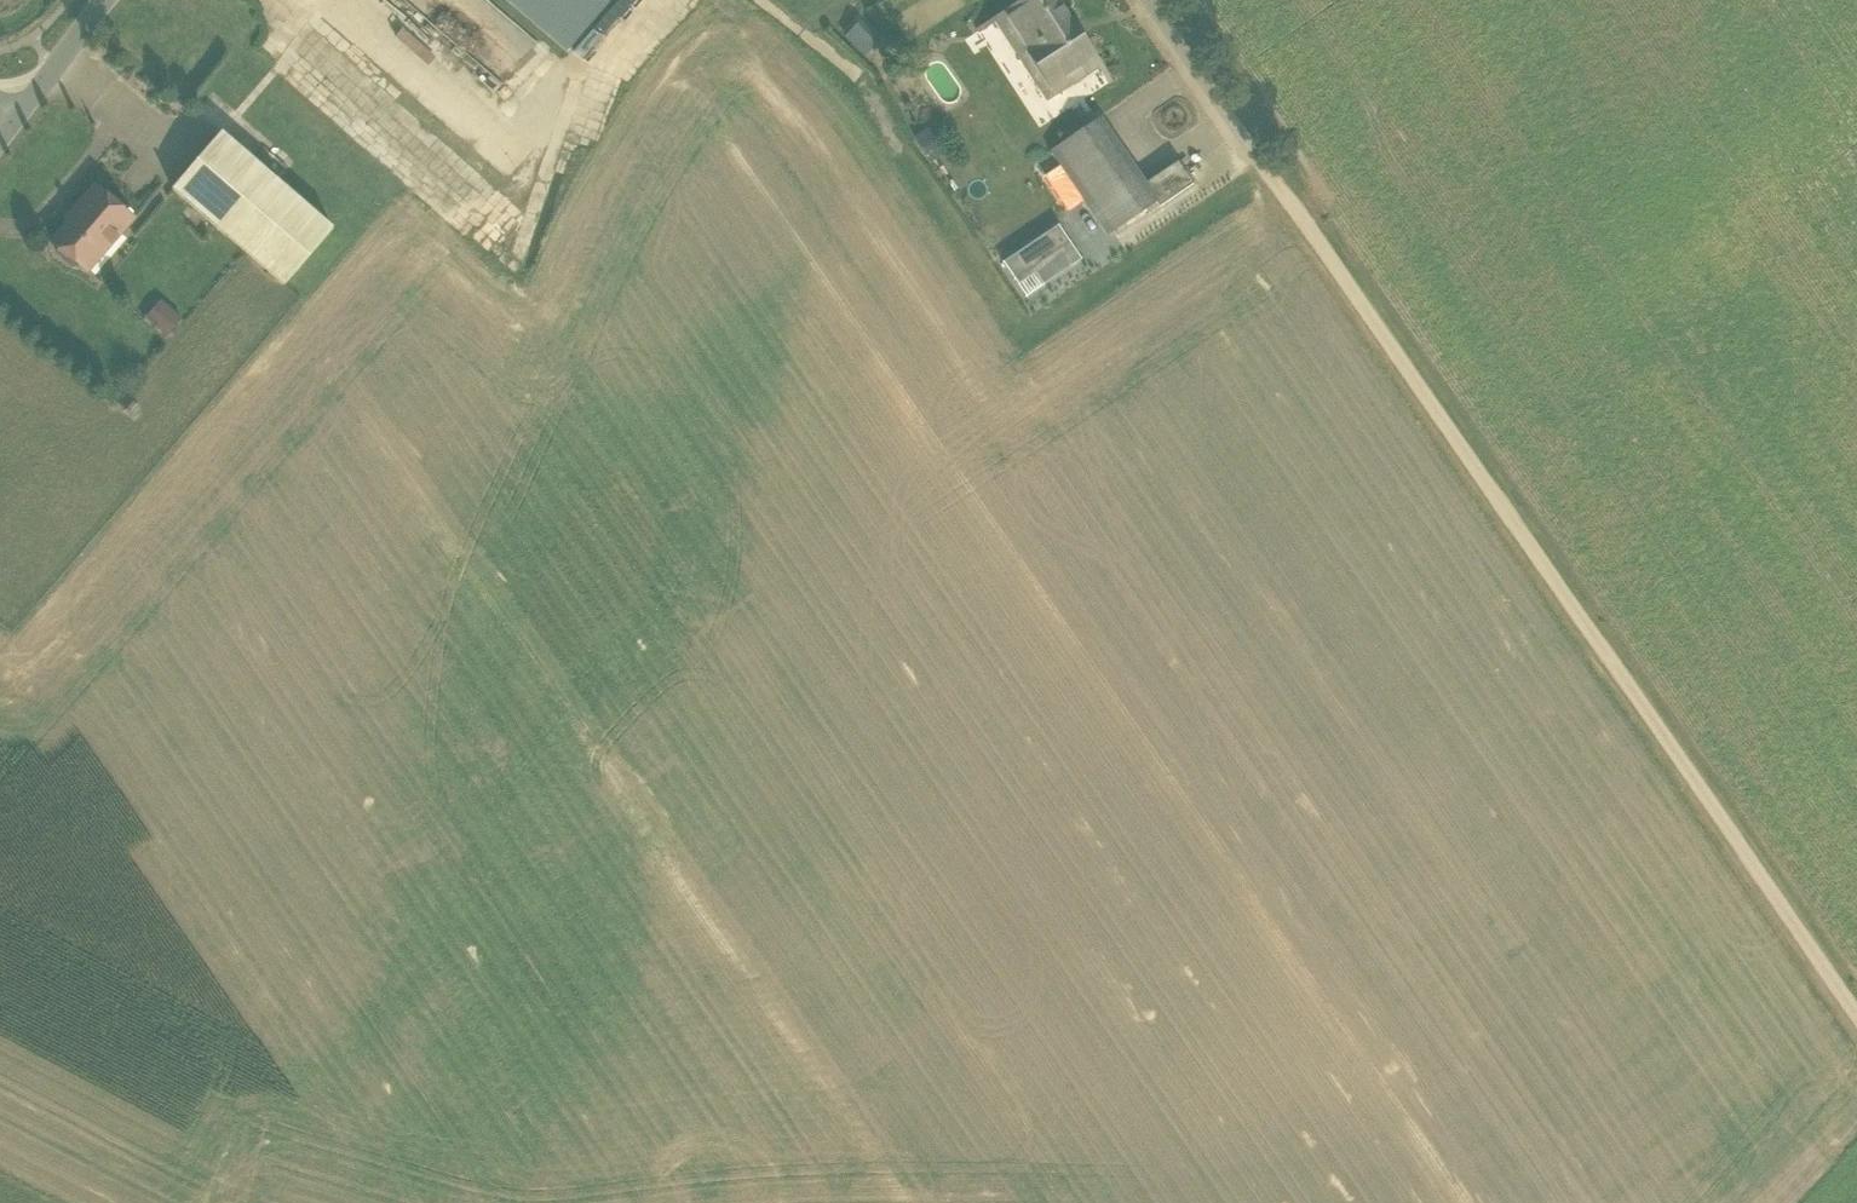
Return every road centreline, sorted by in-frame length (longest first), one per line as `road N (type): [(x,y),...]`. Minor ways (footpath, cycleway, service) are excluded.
road 1 (track): [(1856,1015),(1257,153)]
road 2 (unclassified): [(1257,153),(1149,0)]
road 3 (unclassified): [(106,0),(21,113)]

